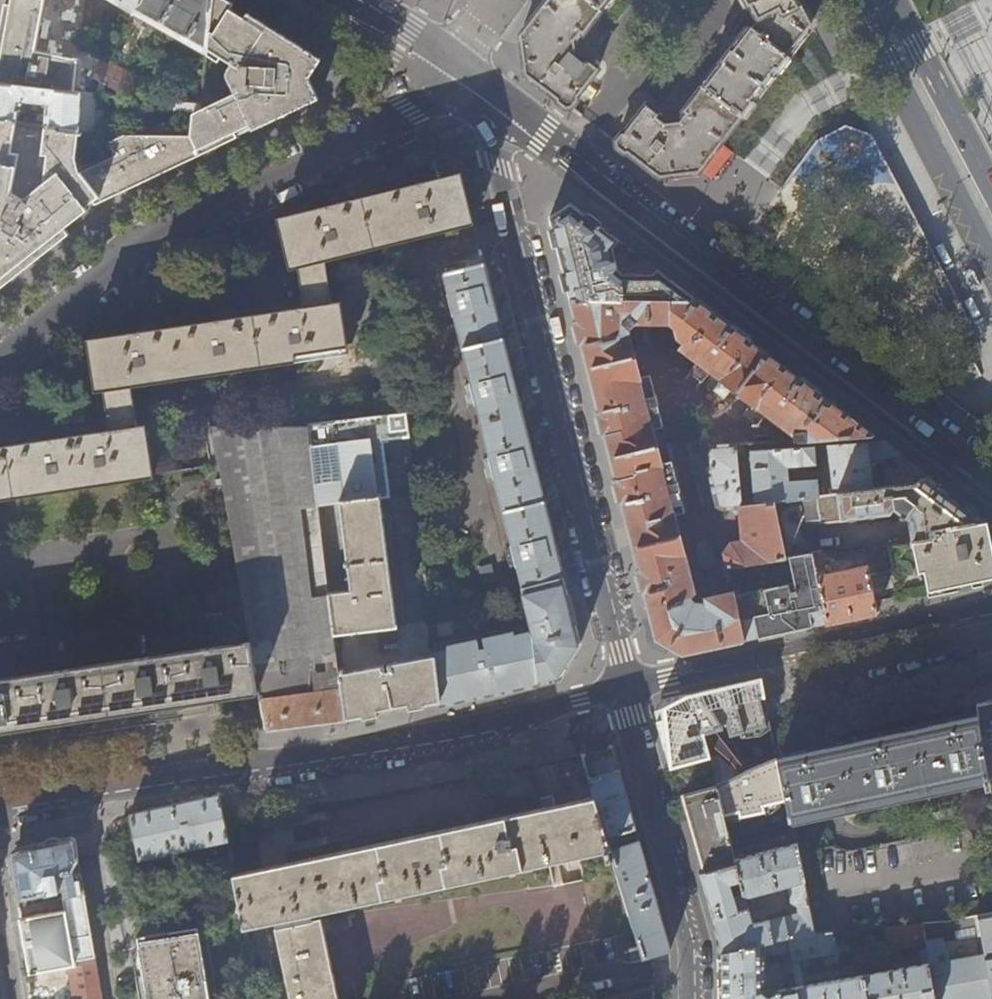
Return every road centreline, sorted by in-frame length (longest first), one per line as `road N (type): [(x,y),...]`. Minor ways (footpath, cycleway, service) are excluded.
road 1 (residential): [(626,686),(0,809)]
road 2 (tertiary): [(991,478),(486,101)]
road 3 (residential): [(486,101),(626,686)]
road 4 (residential): [(0,355),(134,248),(370,135),(406,110),(440,71)]
road 5 (residential): [(991,607),(626,686)]
road 6 (residential): [(626,686),(690,928),(694,998)]
road 7 (primary): [(903,54),(911,106),(991,265)]
road 8 (primary): [(991,187),(942,92),(903,54)]
road 9 (tertiary): [(327,0),(440,71)]

